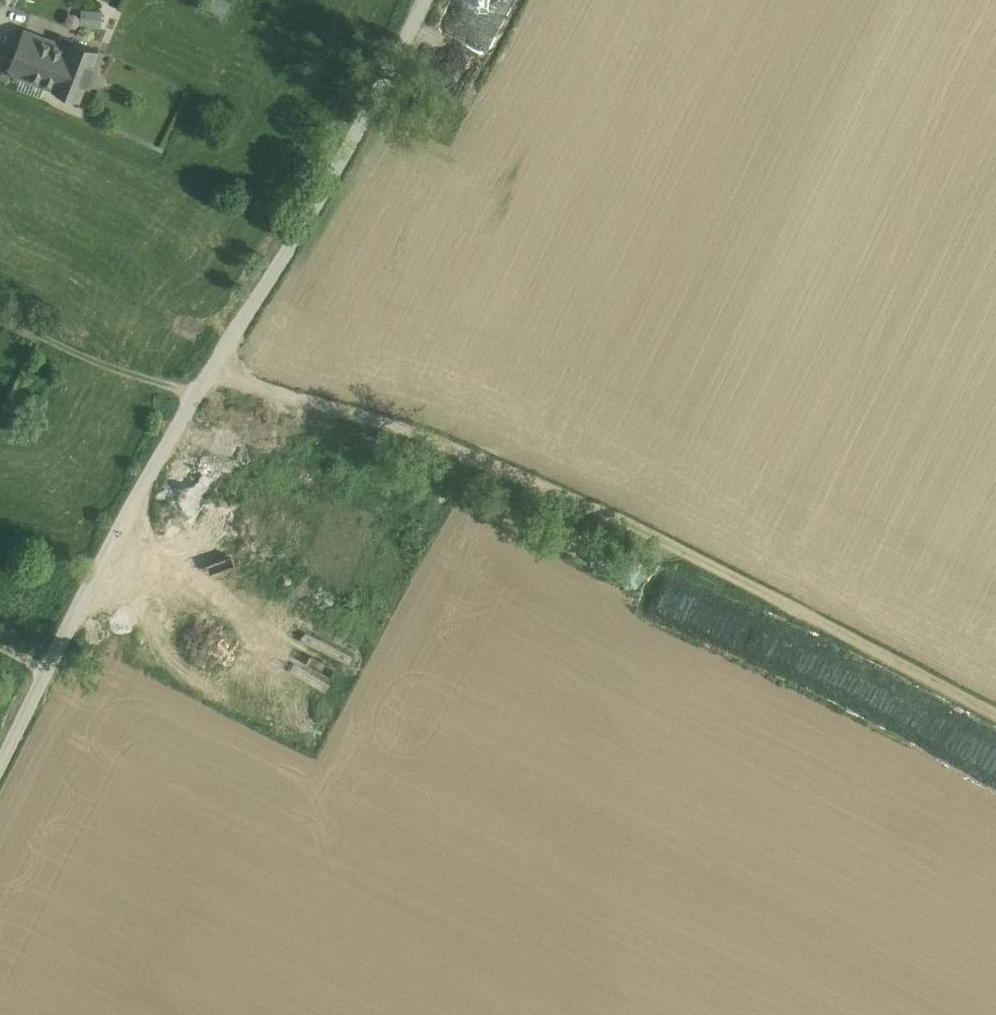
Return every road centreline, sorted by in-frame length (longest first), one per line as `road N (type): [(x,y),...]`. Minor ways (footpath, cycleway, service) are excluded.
road 1 (residential): [(430,0),(309,226),(202,385),(0,785)]
road 2 (track): [(202,385),(370,420),(657,541),(995,711)]
road 3 (track): [(0,315),(90,360),(198,395)]

